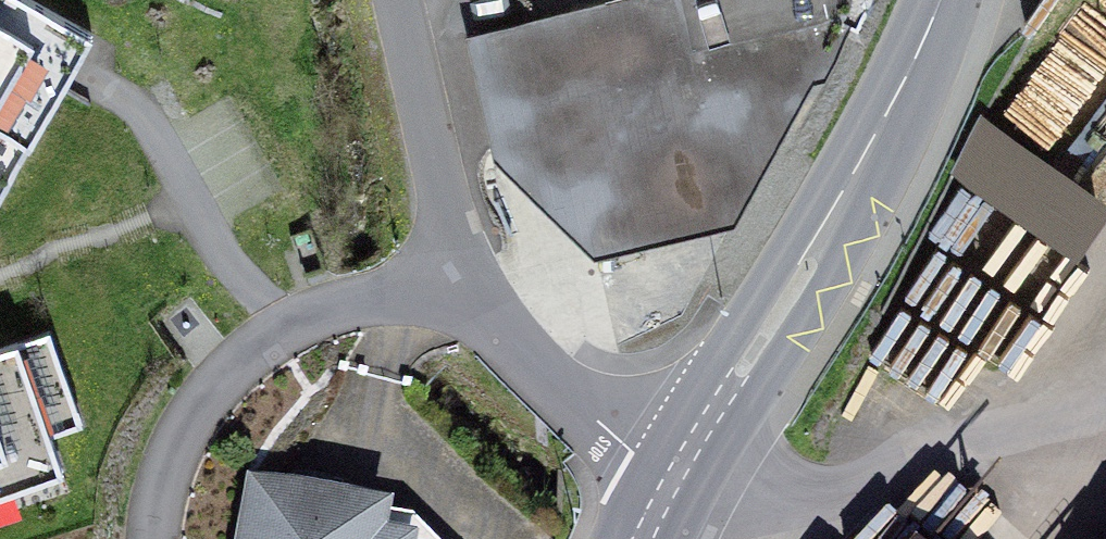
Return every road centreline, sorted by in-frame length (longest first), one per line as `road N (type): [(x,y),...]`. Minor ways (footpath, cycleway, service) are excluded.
road 1 (secondary): [(674,473),(836,211),(934,0)]
road 2 (residential): [(1105,421),(957,451),(786,503),(752,505),(674,473)]
road 3 (residential): [(451,292),(412,289),(323,311),(233,365),(196,409),(169,462),(154,538)]
road 4 (residential): [(451,292),(447,225),(396,0)]
road 5 (residential): [(674,473),(634,451),(451,292)]

